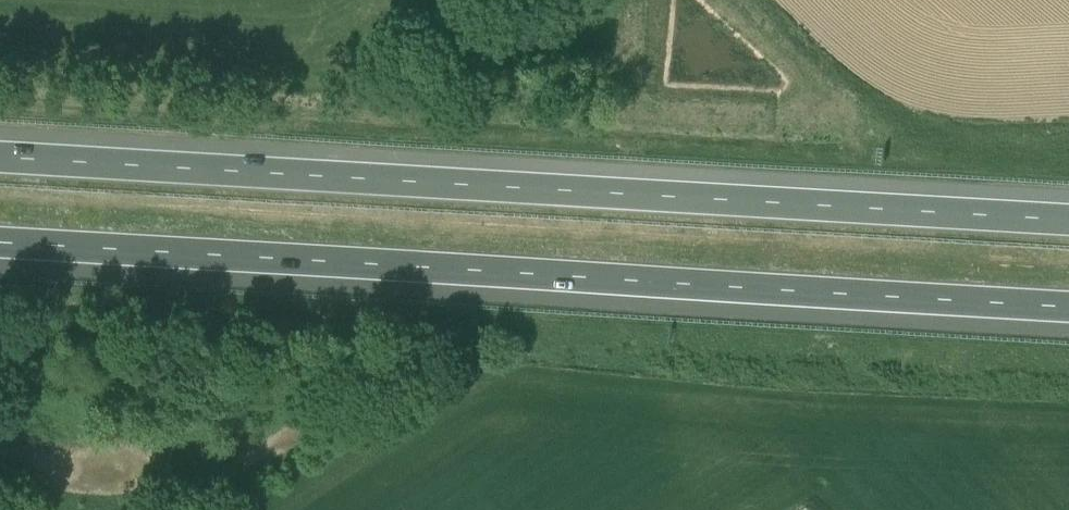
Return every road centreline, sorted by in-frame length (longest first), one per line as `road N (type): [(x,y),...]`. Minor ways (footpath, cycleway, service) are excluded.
road 1 (motorway): [(1068,219),(0,155)]
road 2 (motorway): [(0,245),(1068,308)]

